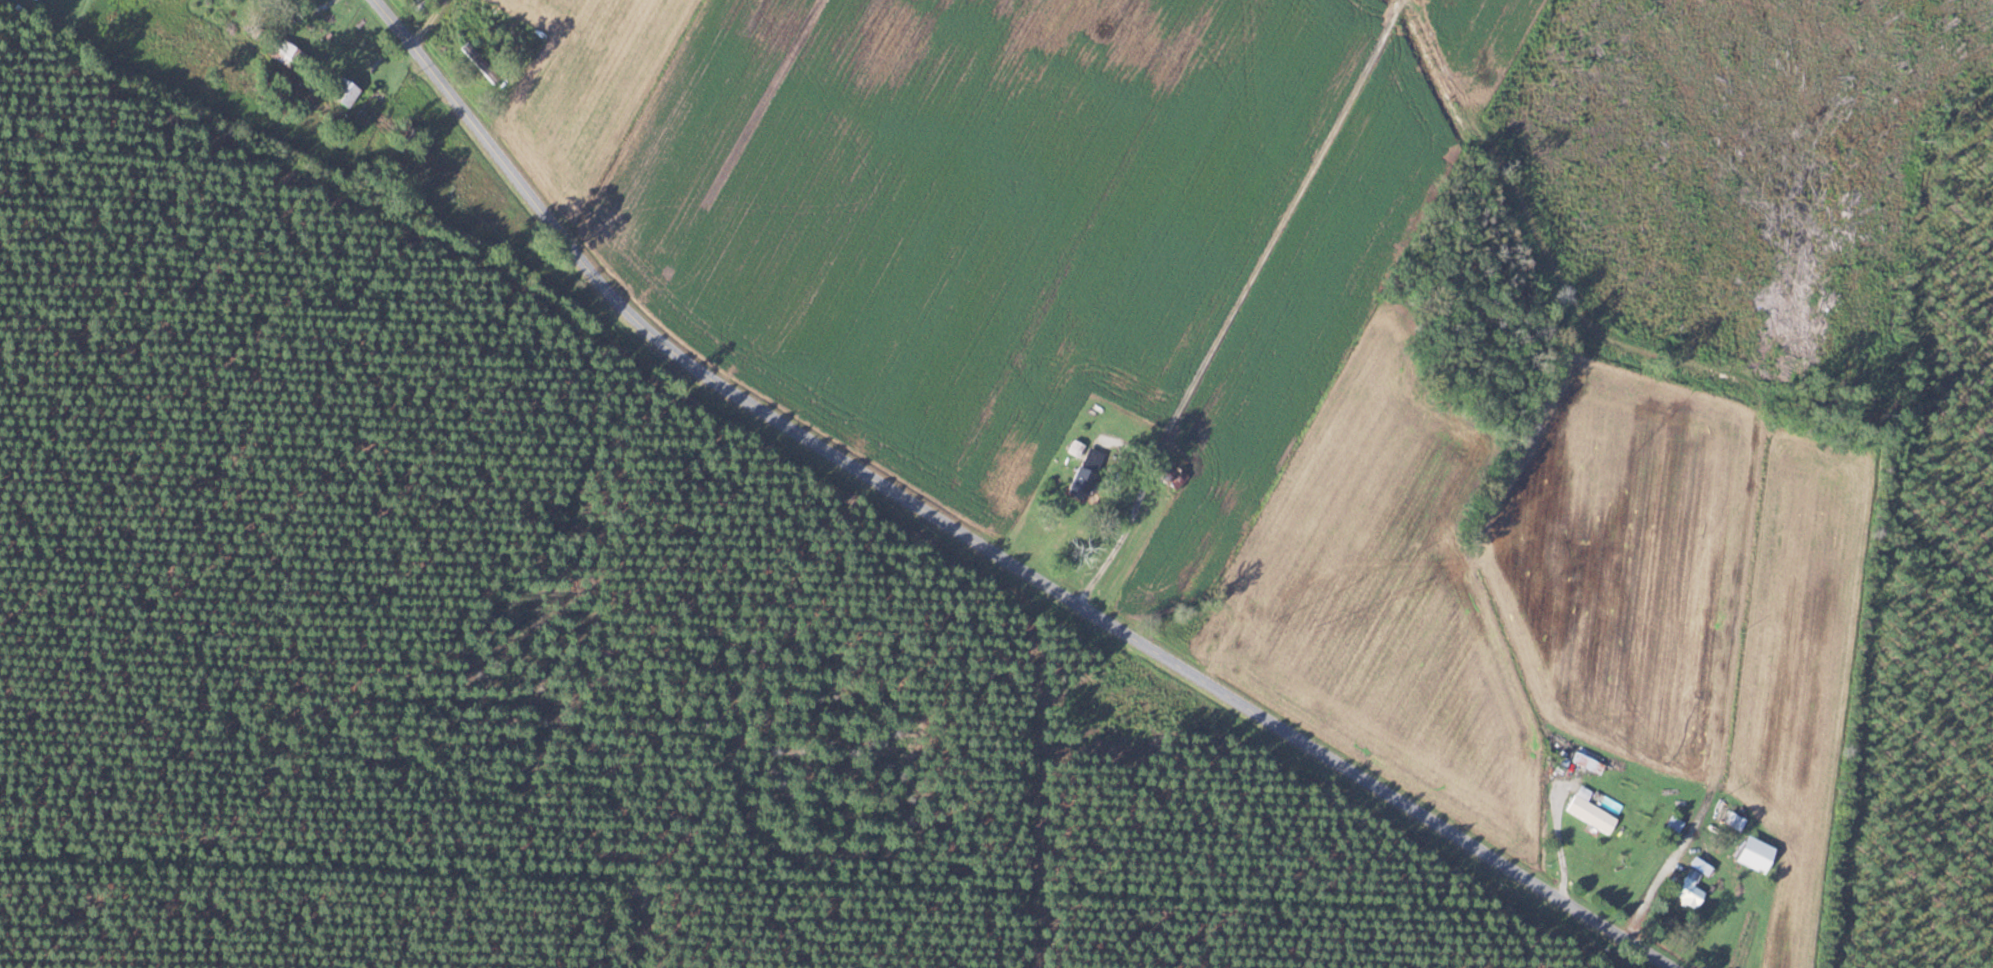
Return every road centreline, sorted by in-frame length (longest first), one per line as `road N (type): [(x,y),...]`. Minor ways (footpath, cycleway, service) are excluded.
road 1 (residential): [(1690,967),(711,376),(612,291),(374,0)]

